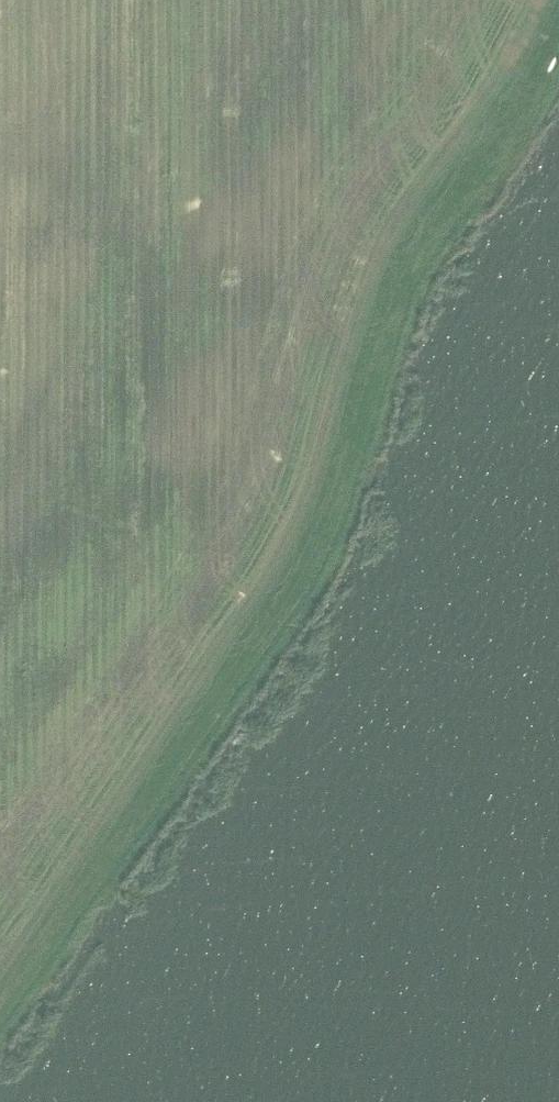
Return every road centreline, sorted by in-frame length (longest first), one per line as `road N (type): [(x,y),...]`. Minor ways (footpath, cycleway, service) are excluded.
road 1 (track): [(539,0),(543,65),(519,113),(407,265),(317,543),(0,999)]

